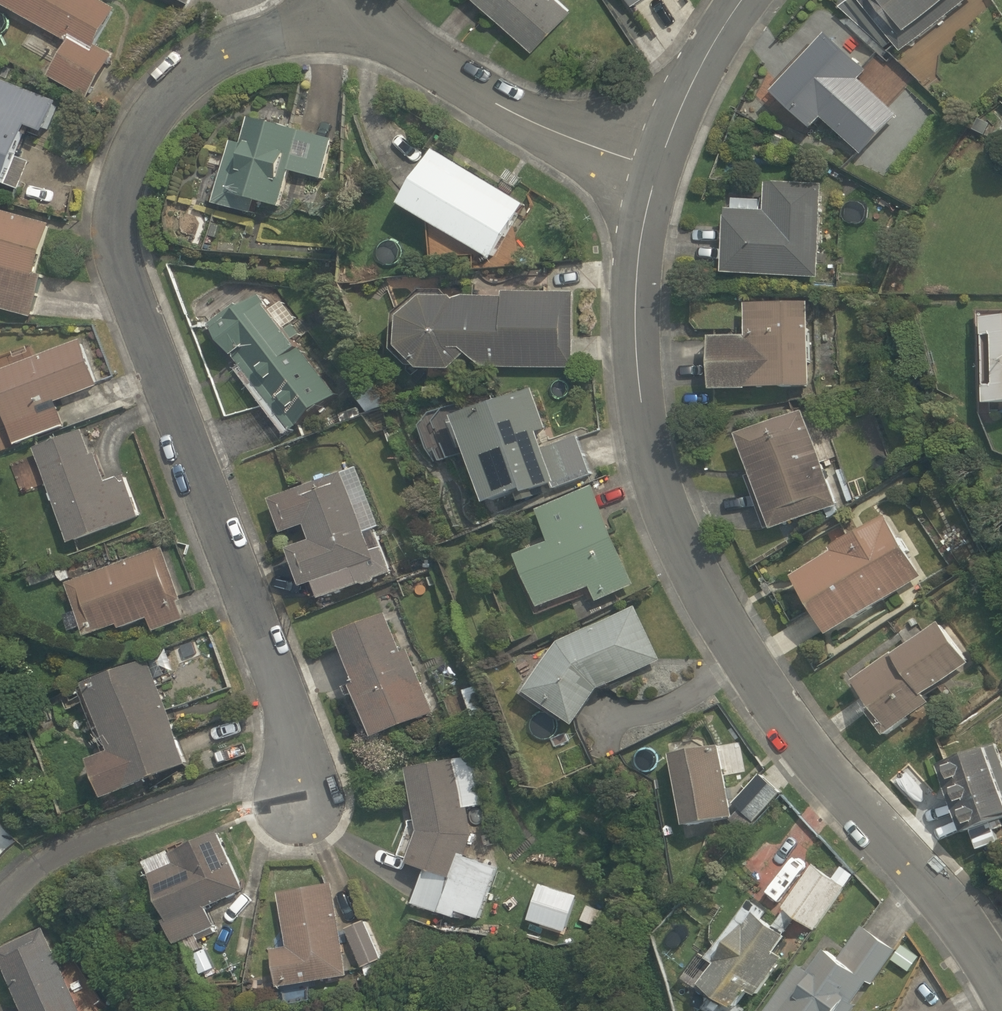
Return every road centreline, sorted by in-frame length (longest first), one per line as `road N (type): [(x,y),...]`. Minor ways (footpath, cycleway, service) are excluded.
road 1 (residential): [(658,170),(642,235),(636,356),(655,475),(674,530),(750,665),(811,749),(944,898),(1001,983)]
road 2 (residential): [(346,32),(277,38),(225,57),(175,90),(140,133),(119,203),(126,272),(272,651),(299,772)]
road 3 (residential): [(658,170),(534,123),(393,40),(346,32)]
road 4 (residential): [(0,904),(53,858),(299,772)]
road 5 (residential): [(745,0),(696,81),(658,170)]

